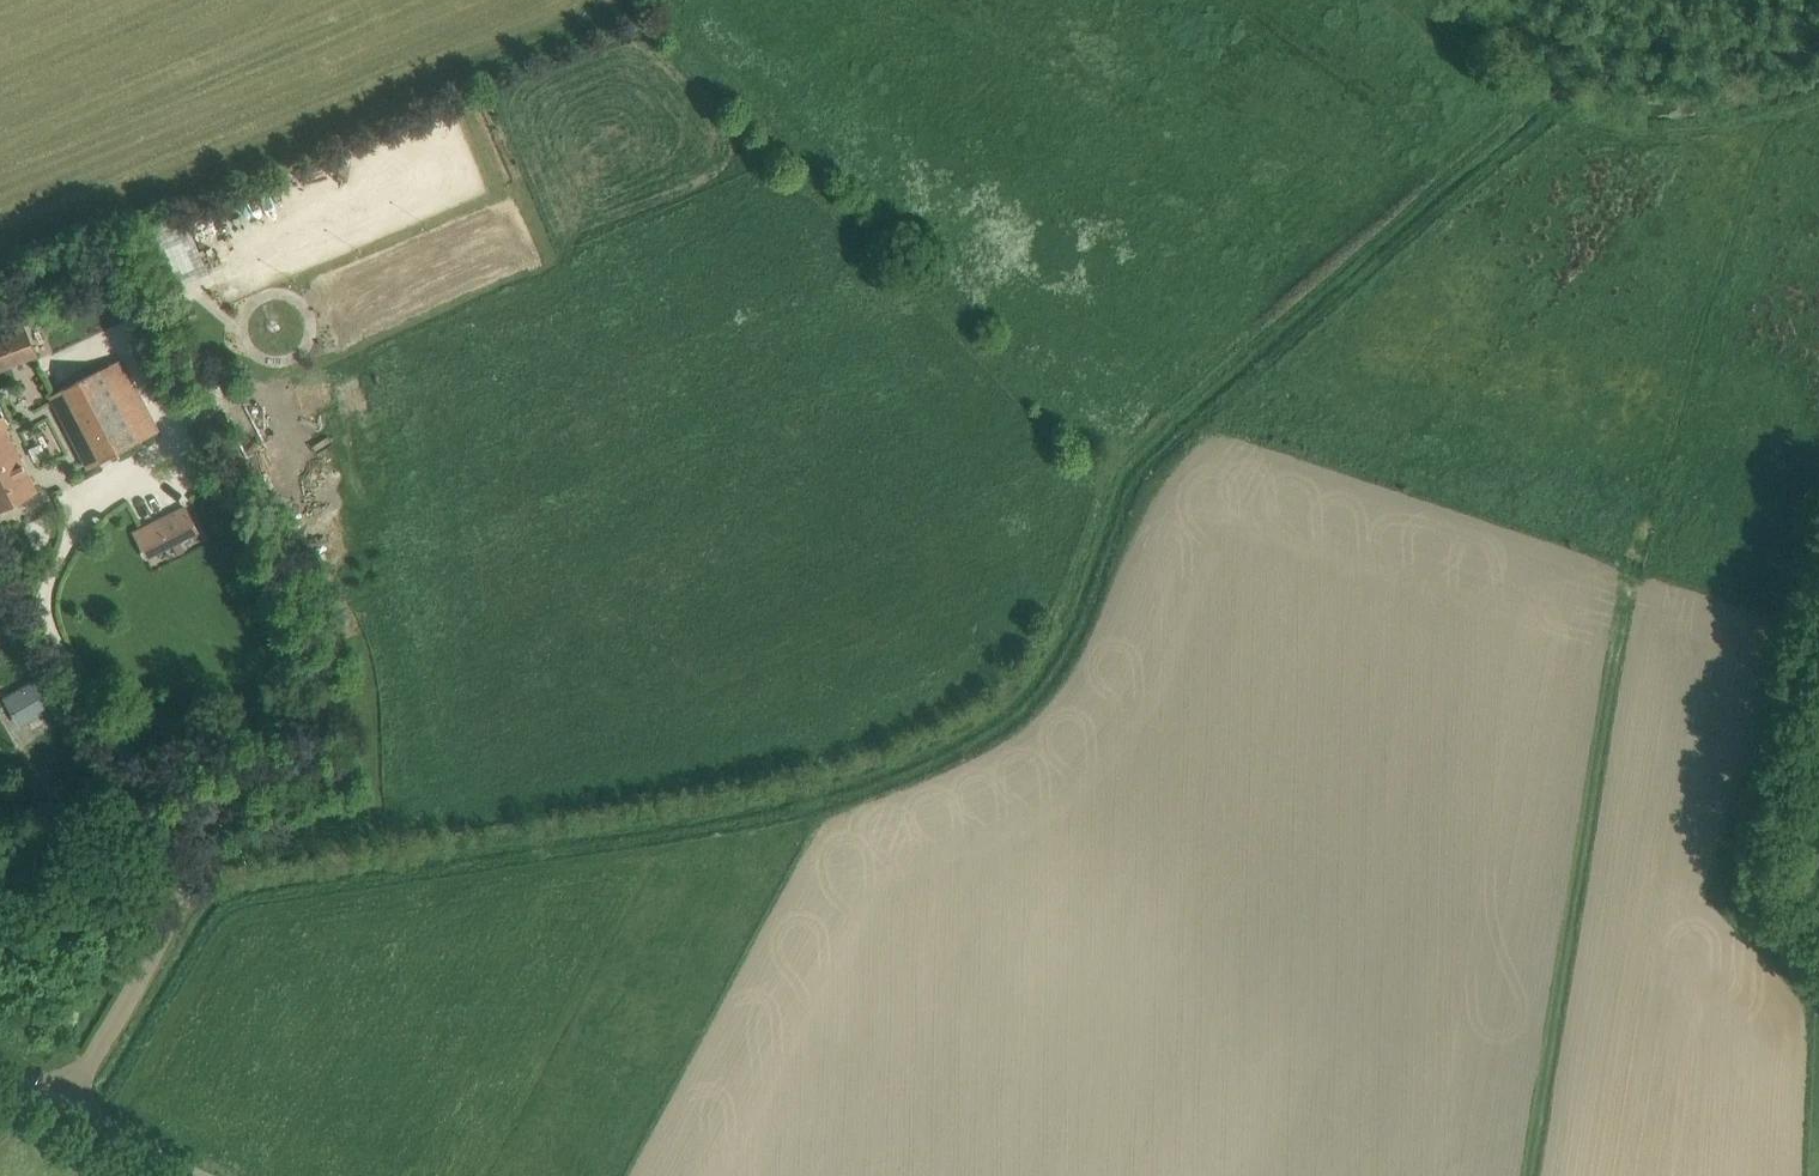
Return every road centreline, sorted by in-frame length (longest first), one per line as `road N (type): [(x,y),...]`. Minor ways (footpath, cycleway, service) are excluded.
road 1 (unclassified): [(188,1175),(0,1072)]

